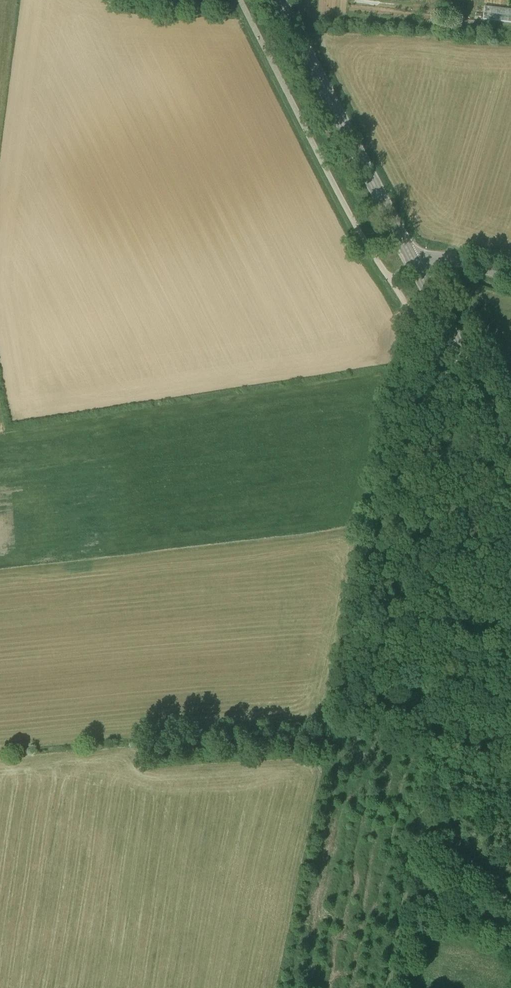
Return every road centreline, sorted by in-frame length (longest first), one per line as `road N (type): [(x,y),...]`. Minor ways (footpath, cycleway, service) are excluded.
road 1 (primary): [(417,268),(279,0)]
road 2 (primary): [(510,451),(417,268)]

